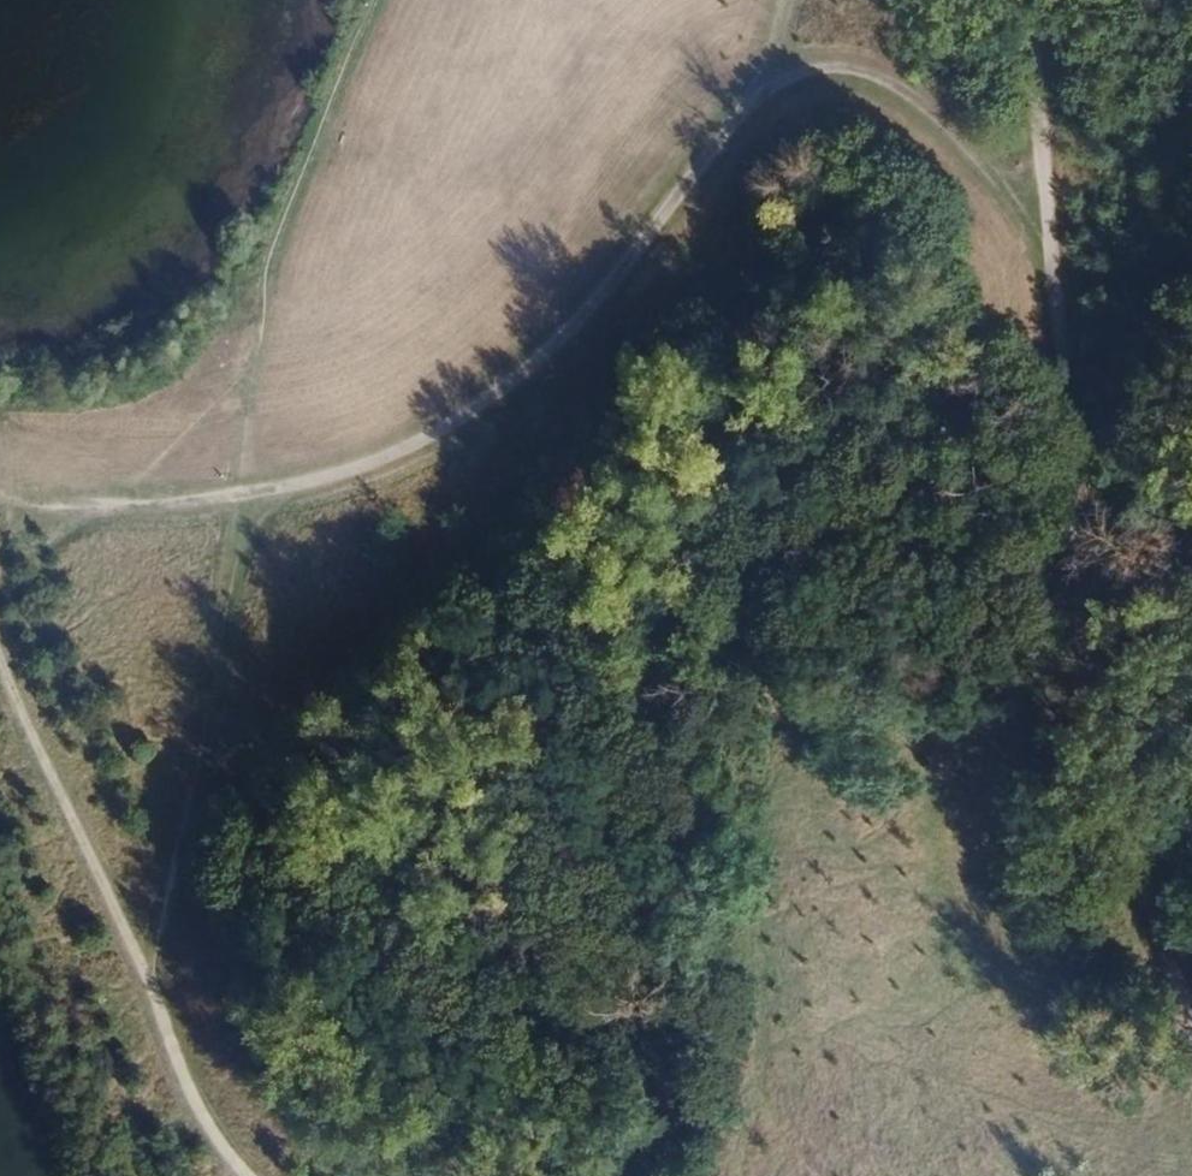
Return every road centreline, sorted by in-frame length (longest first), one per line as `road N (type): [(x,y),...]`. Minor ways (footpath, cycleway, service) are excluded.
road 1 (track): [(1027,0),(1115,760),(1191,1014)]

